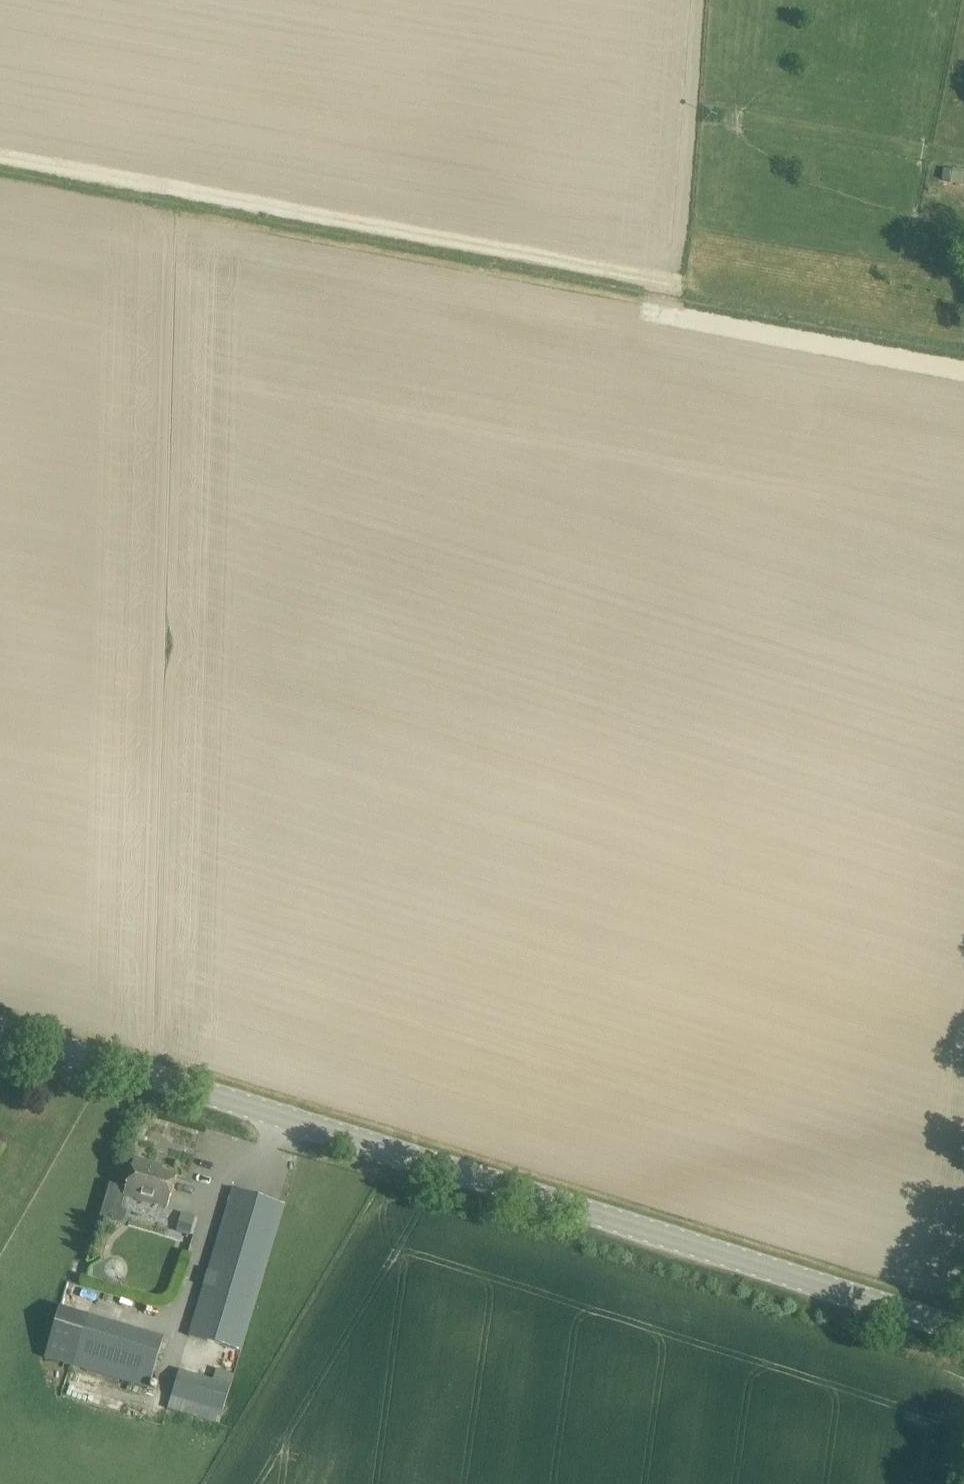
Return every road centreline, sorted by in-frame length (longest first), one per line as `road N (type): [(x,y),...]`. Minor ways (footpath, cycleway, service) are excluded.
road 1 (track): [(963,370),(663,316),(673,277),(0,148)]
road 2 (tertiary): [(963,1328),(0,1031)]

